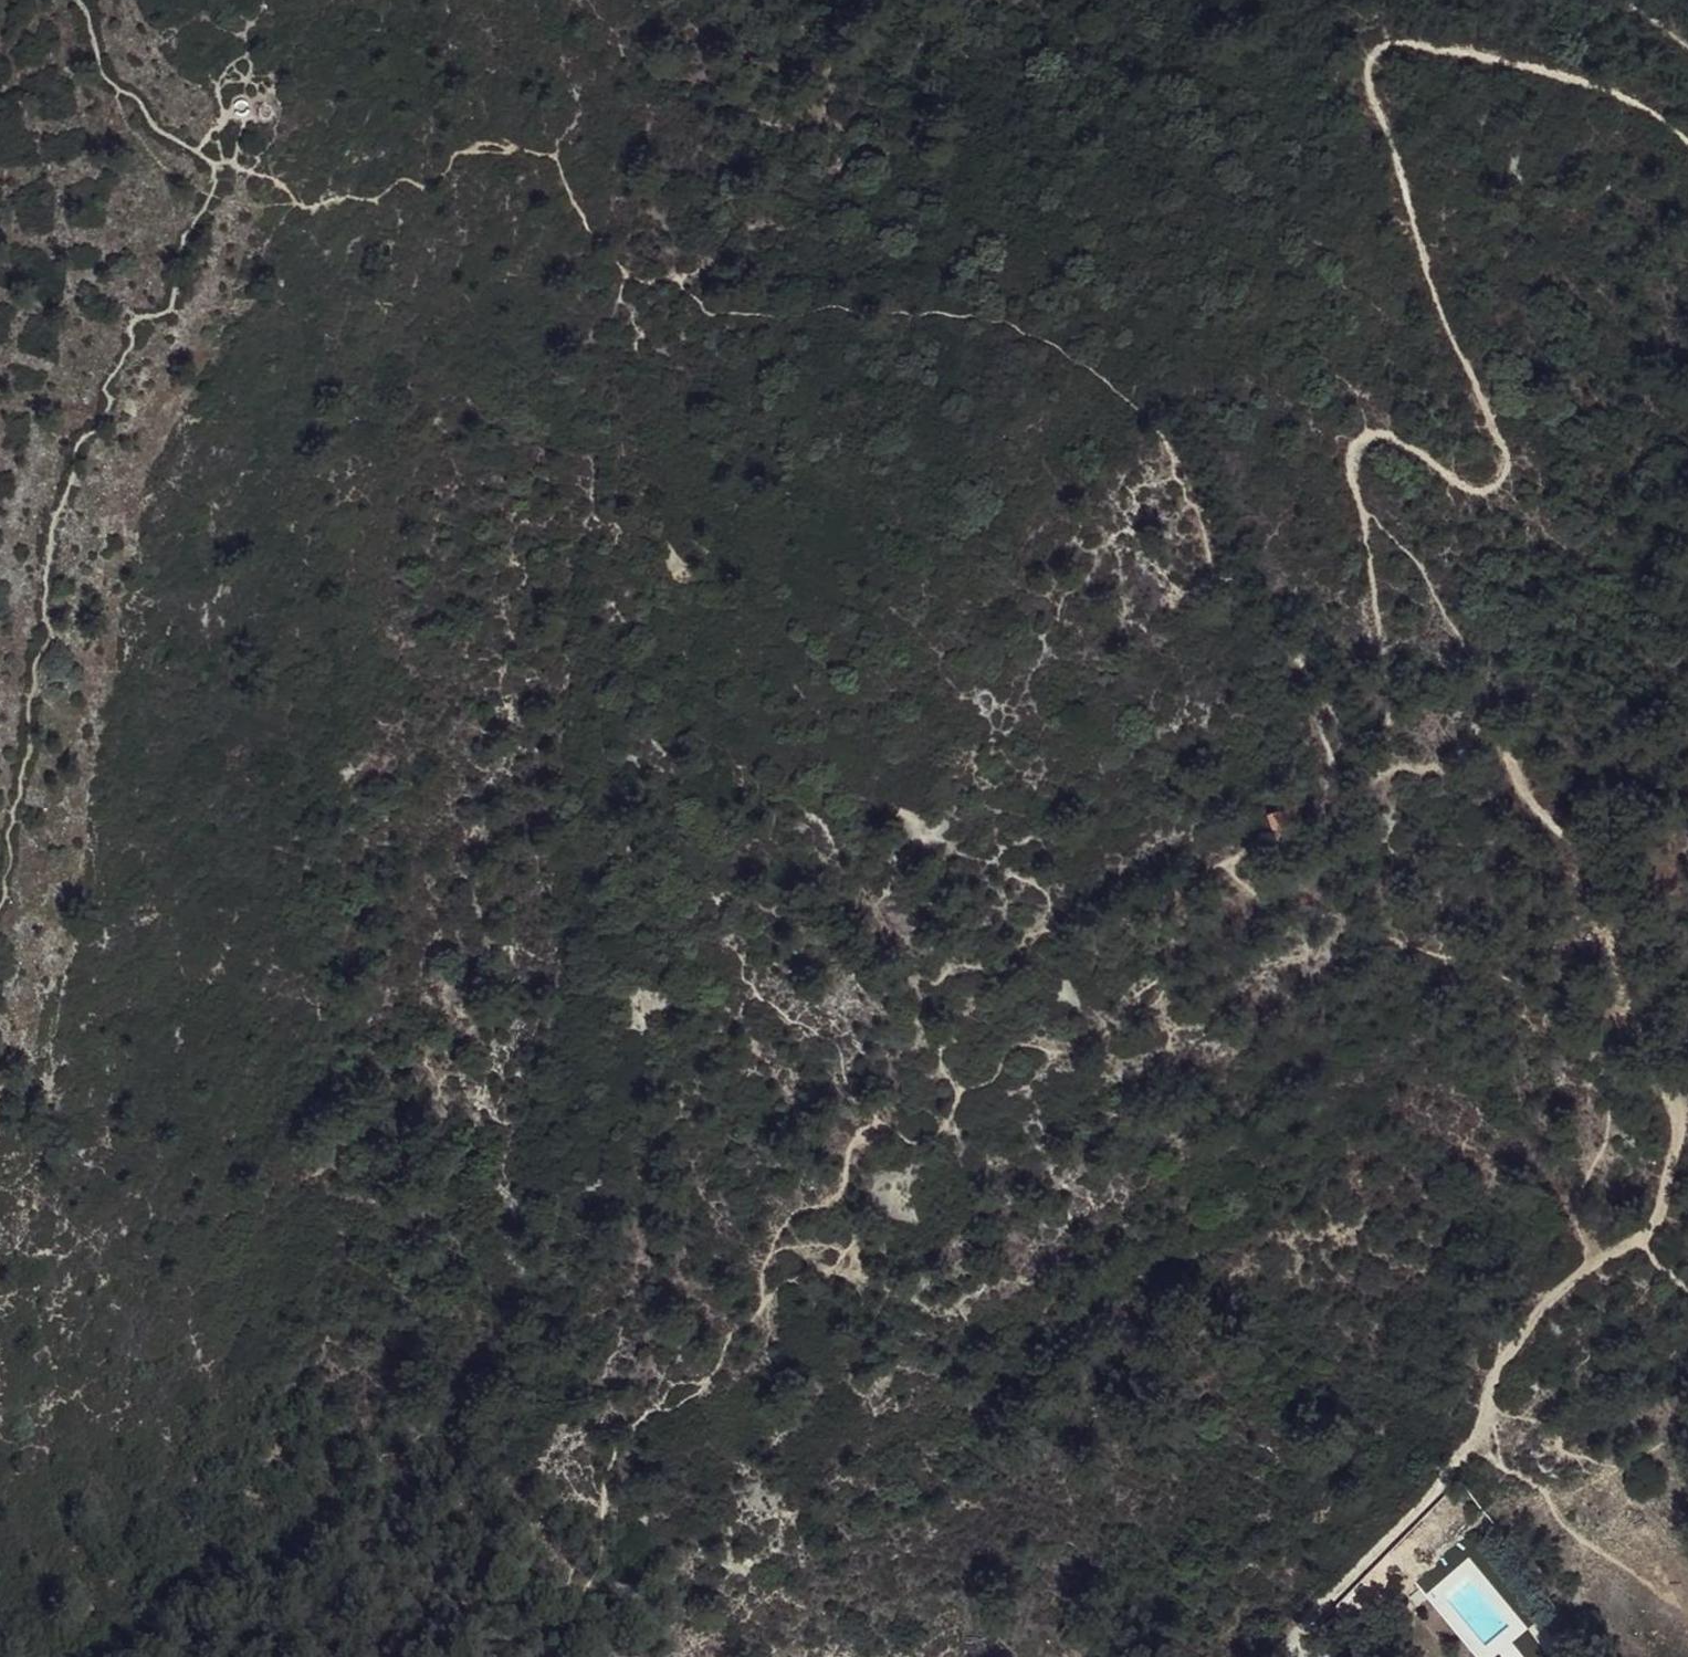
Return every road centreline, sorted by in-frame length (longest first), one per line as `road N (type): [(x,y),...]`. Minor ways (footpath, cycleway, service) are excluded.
road 1 (track): [(1482,1451),(1522,1319),(1628,1240),(1672,1137),(1667,1079),(1634,1013),(1608,911),(1496,721),(1453,766),(1394,763),(1359,445),(1398,436),(1485,489),(1509,480),(1508,452),(1437,288),(1369,74),(1383,50),(1429,43),(1582,84),(1664,120),(1687,142)]
road 2 (track): [(1258,1656),(1482,1451)]

